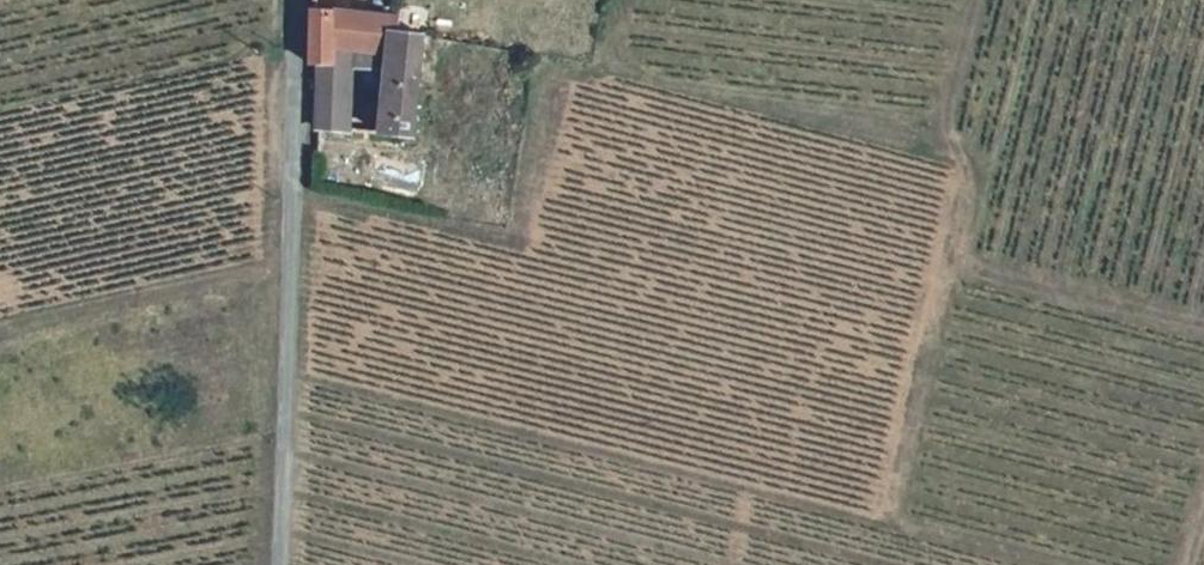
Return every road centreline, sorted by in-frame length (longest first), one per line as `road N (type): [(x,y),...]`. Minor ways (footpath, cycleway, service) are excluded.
road 1 (unclassified): [(296,0),(279,564)]

